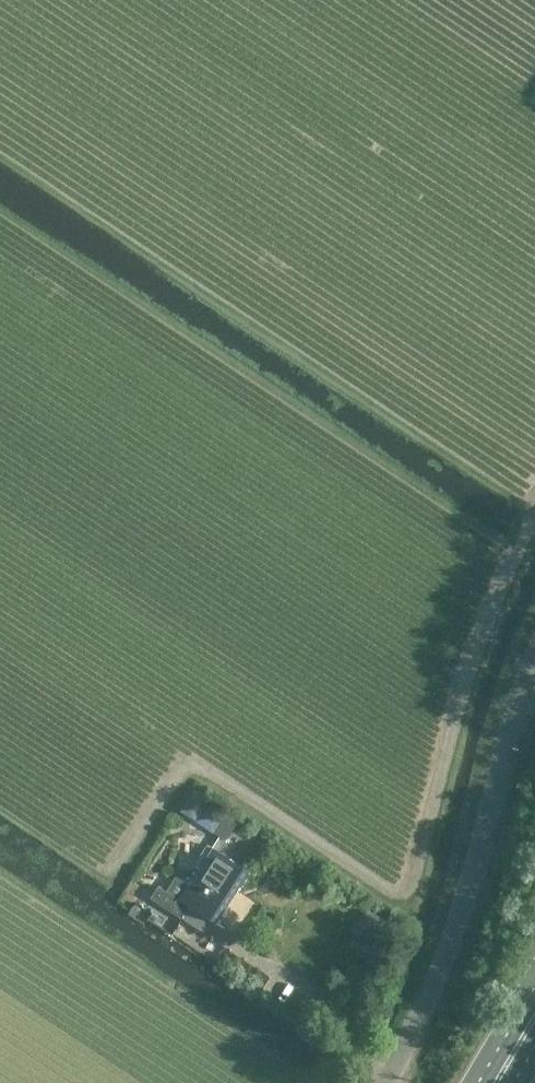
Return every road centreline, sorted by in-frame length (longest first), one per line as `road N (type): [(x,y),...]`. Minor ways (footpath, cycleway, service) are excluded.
road 1 (unclassified): [(387,1082),(463,904),(534,656)]

